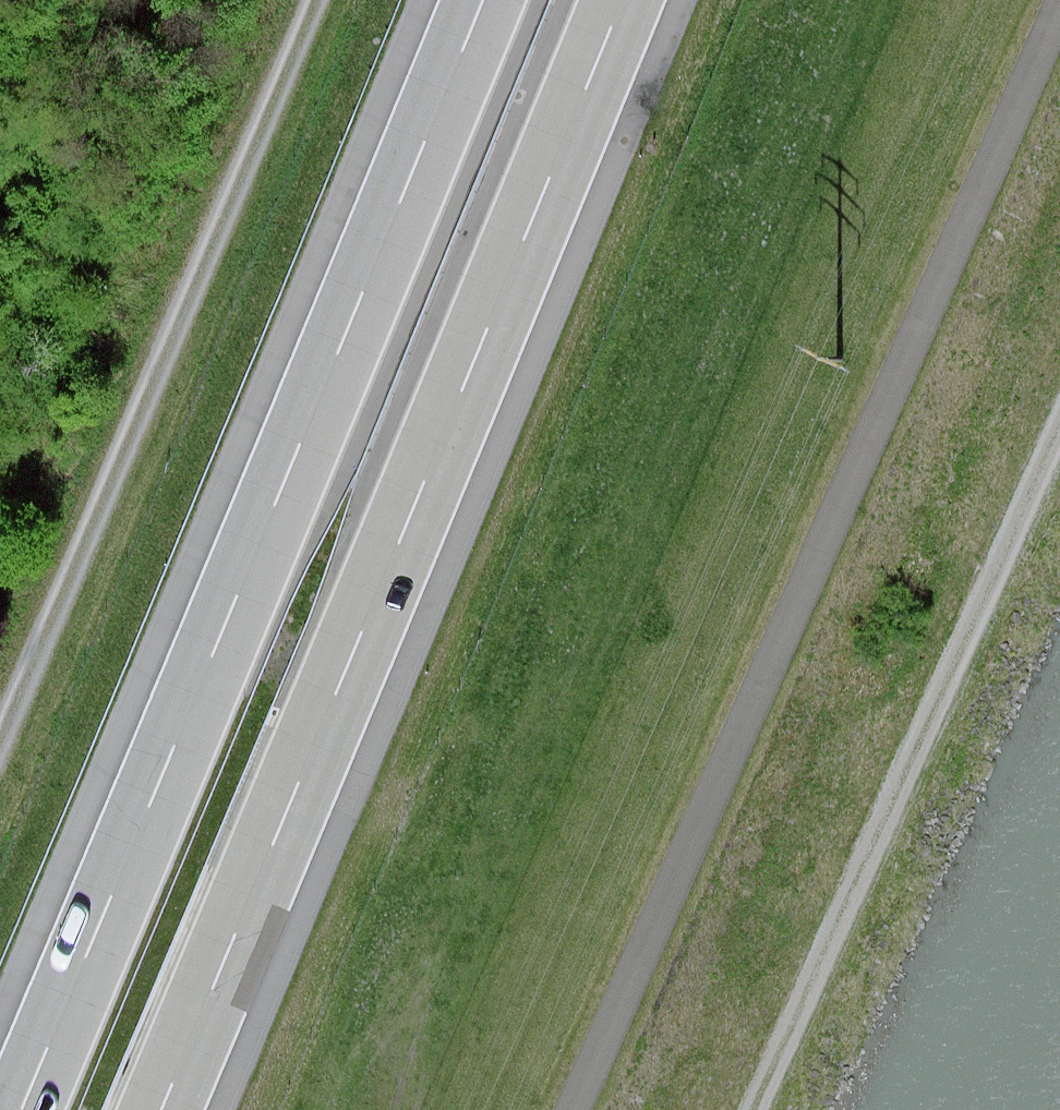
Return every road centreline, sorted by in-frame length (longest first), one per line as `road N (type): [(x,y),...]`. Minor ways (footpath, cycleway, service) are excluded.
road 1 (track): [(1059,2),(575,1109)]
road 2 (motorway): [(485,0),(19,1109)]
road 3 (motorway): [(157,1109),(620,0)]
road 4 (track): [(299,0),(0,716)]
road 5 (track): [(1059,422),(757,1109)]

